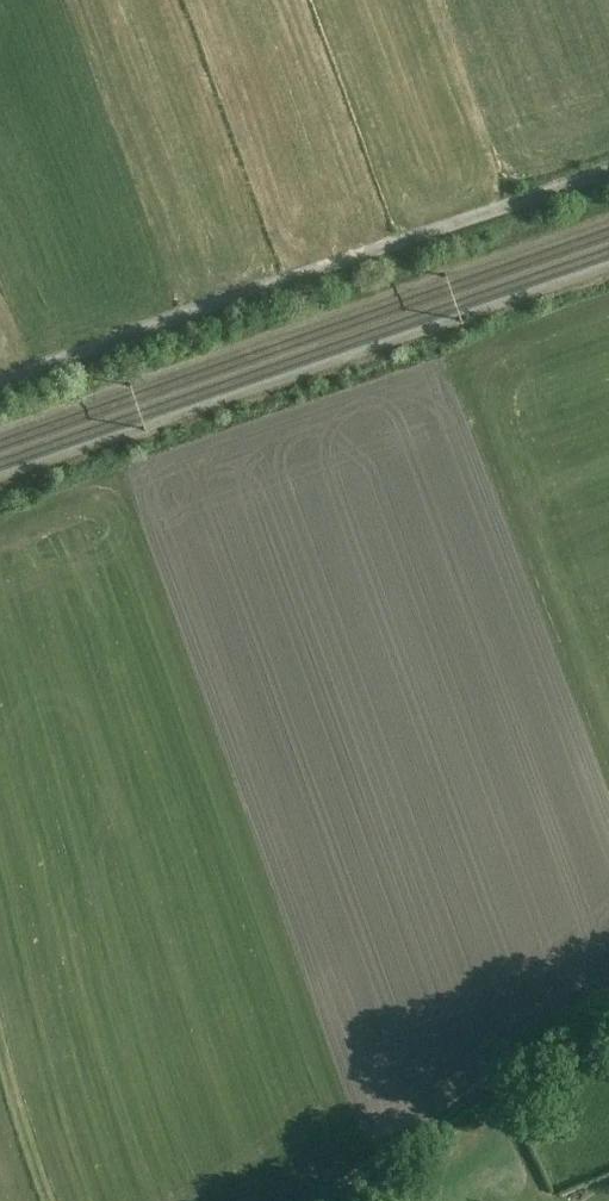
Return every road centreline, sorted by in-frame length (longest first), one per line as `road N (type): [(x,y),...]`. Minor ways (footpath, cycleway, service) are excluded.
road 1 (track): [(608,172),(0,382)]
road 2 (track): [(312,1200),(608,1000)]

